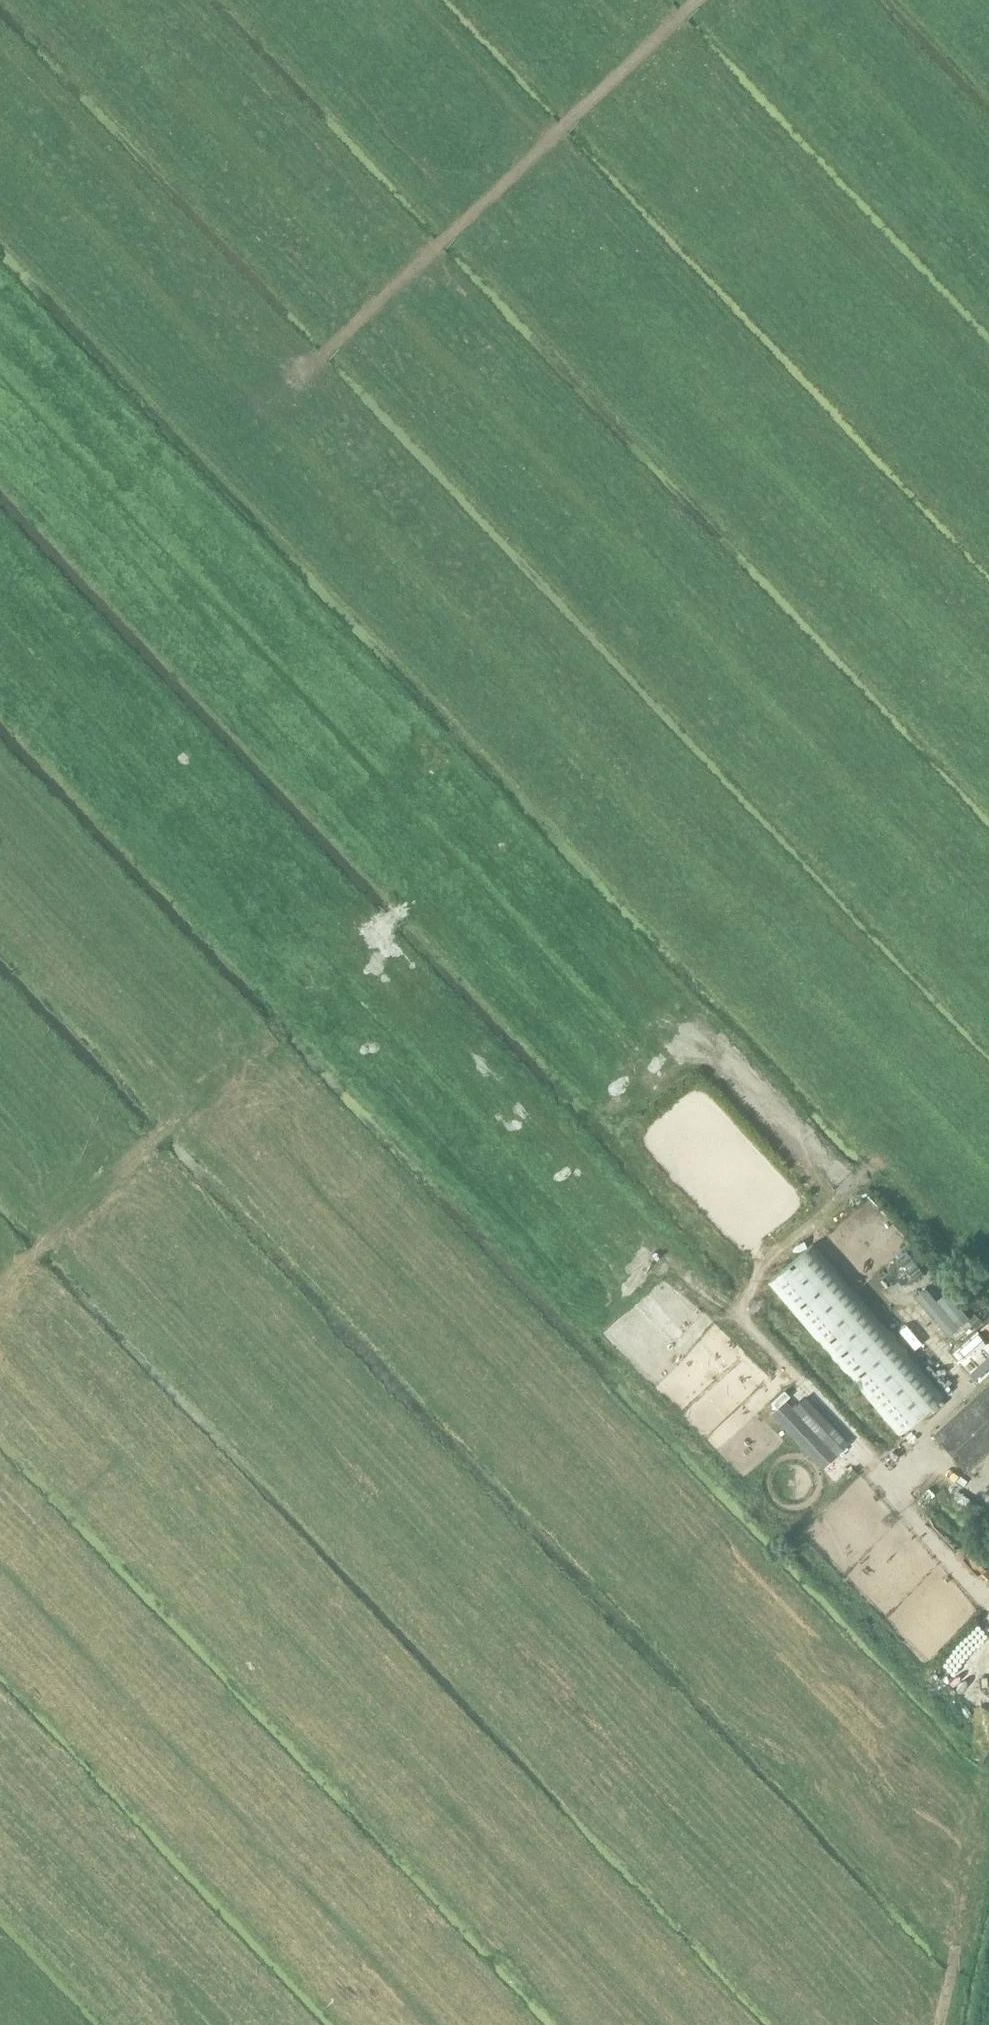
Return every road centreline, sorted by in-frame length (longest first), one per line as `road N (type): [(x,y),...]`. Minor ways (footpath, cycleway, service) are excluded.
road 1 (track): [(271,398),(698,0)]

